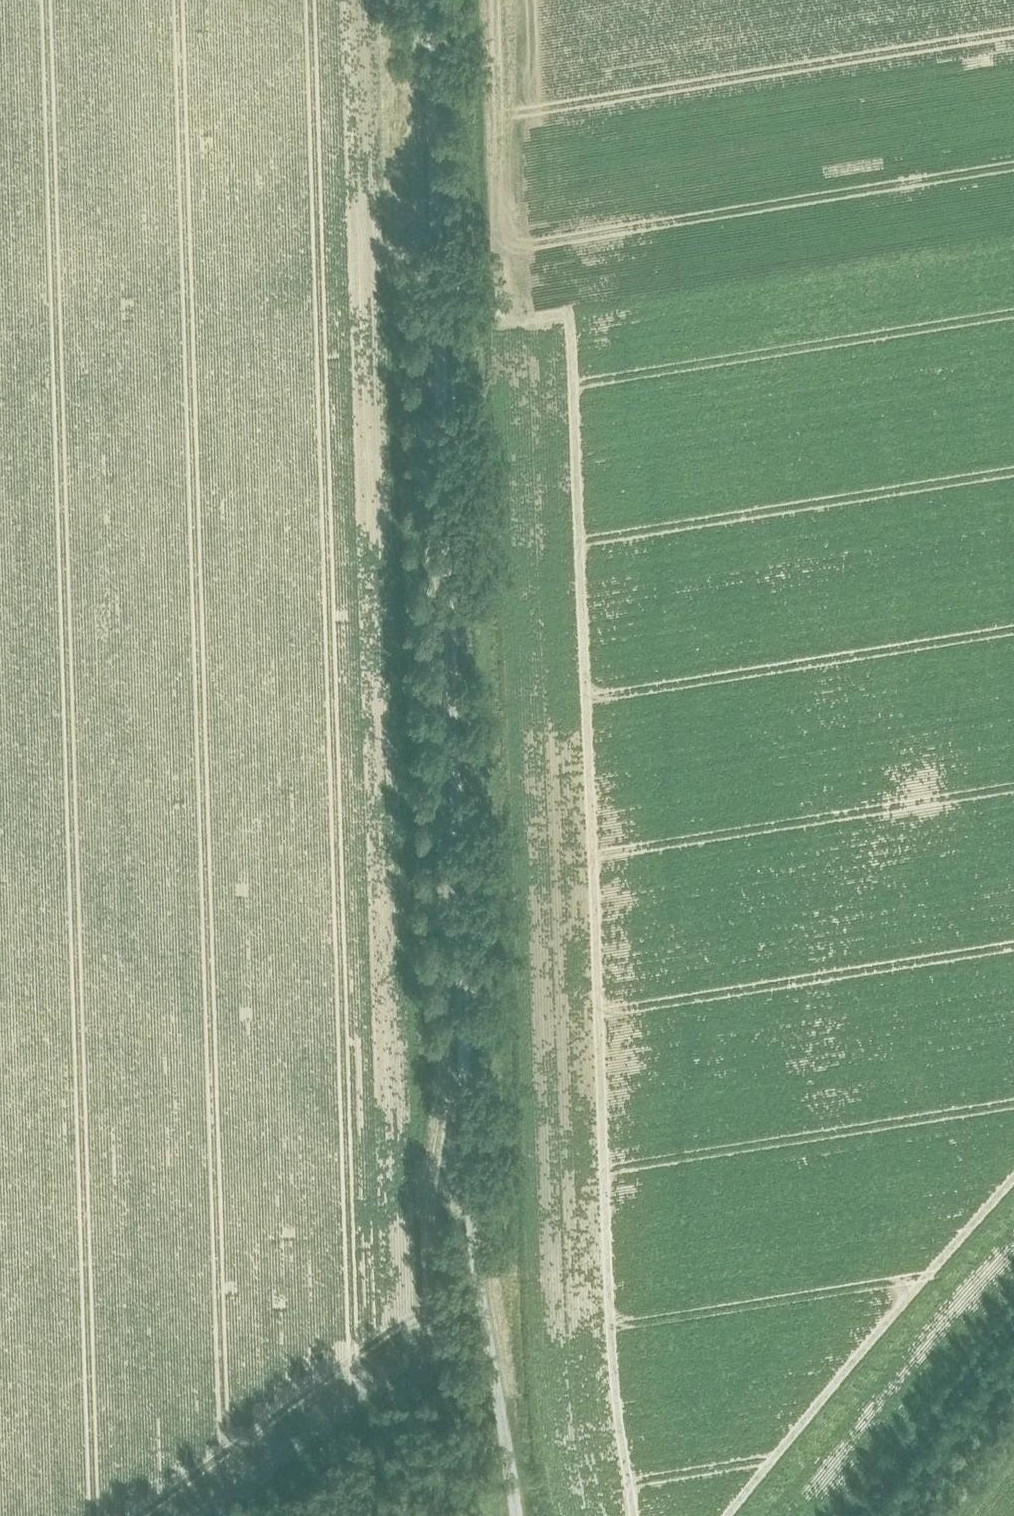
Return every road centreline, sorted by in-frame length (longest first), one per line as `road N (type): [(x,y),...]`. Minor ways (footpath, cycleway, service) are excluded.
road 1 (unclassified): [(516,1515),(472,1219),(429,0)]

